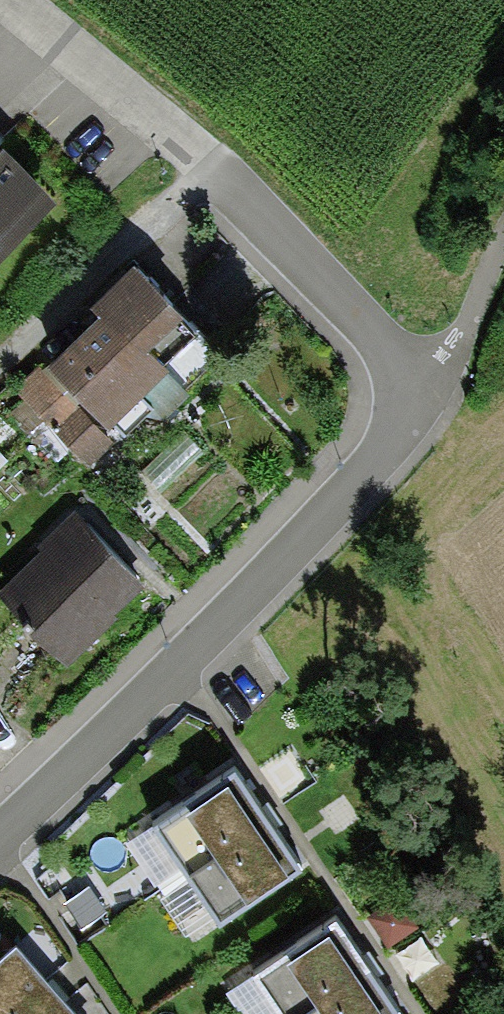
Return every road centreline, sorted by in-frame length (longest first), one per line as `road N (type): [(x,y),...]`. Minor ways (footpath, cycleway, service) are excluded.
road 1 (residential): [(402,385),(396,447),(0,837)]
road 2 (residential): [(402,385),(385,338),(213,161),(15,0)]

